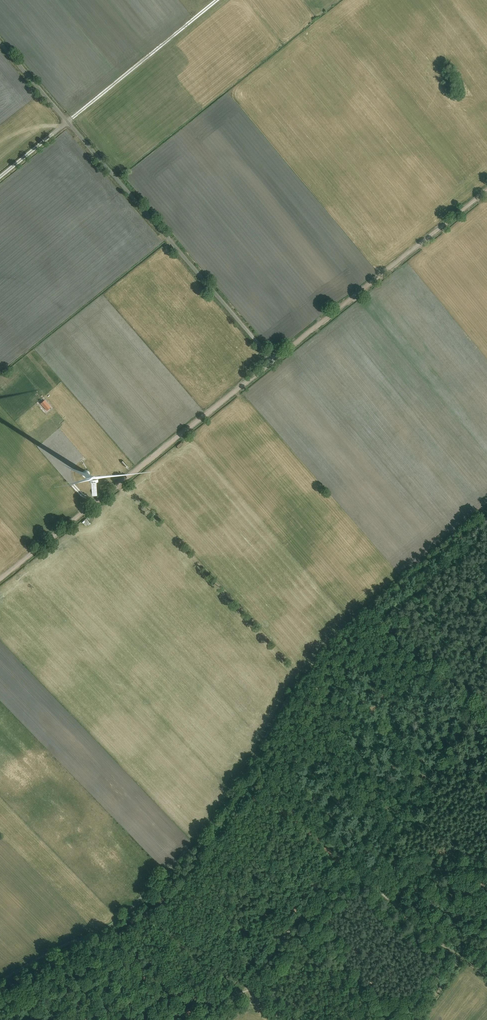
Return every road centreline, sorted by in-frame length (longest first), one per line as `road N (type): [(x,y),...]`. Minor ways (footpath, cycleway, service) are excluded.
road 1 (unclassified): [(260,372),(273,360),(0,44)]
road 2 (track): [(0,979),(116,922),(226,806),(265,738)]
road 3 (track): [(260,372),(0,578)]
road 4 (track): [(273,360),(486,192)]
road 5 (track): [(359,873),(467,721),(463,701)]
road 6 (track): [(359,873),(320,891),(222,1019)]
road 7 (track): [(373,609),(486,515)]
road 8 (track): [(486,857),(359,873)]

